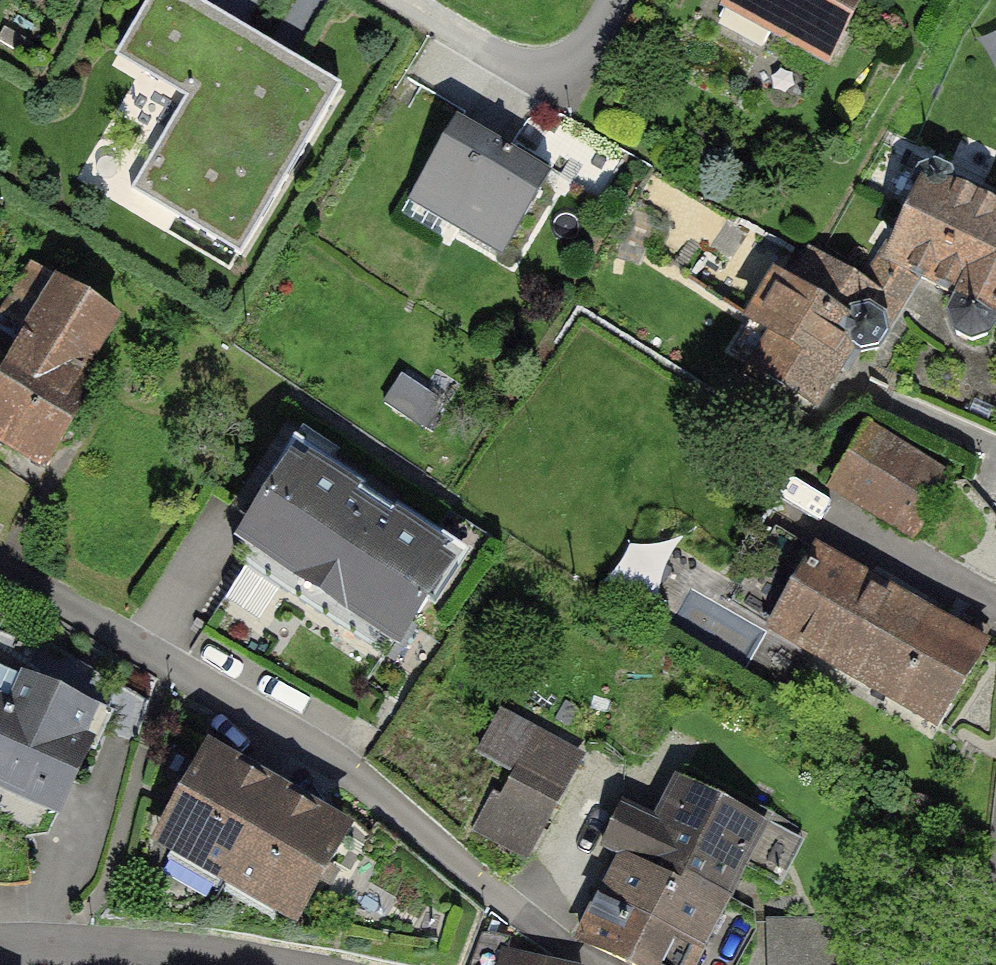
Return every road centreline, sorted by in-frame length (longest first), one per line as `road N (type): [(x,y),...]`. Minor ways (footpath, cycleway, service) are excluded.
road 1 (residential): [(0,566),(320,751),(591,964)]
road 2 (residential): [(256,964),(0,948)]
road 3 (residential): [(614,0),(588,46),(567,61),(530,67),(407,0)]

